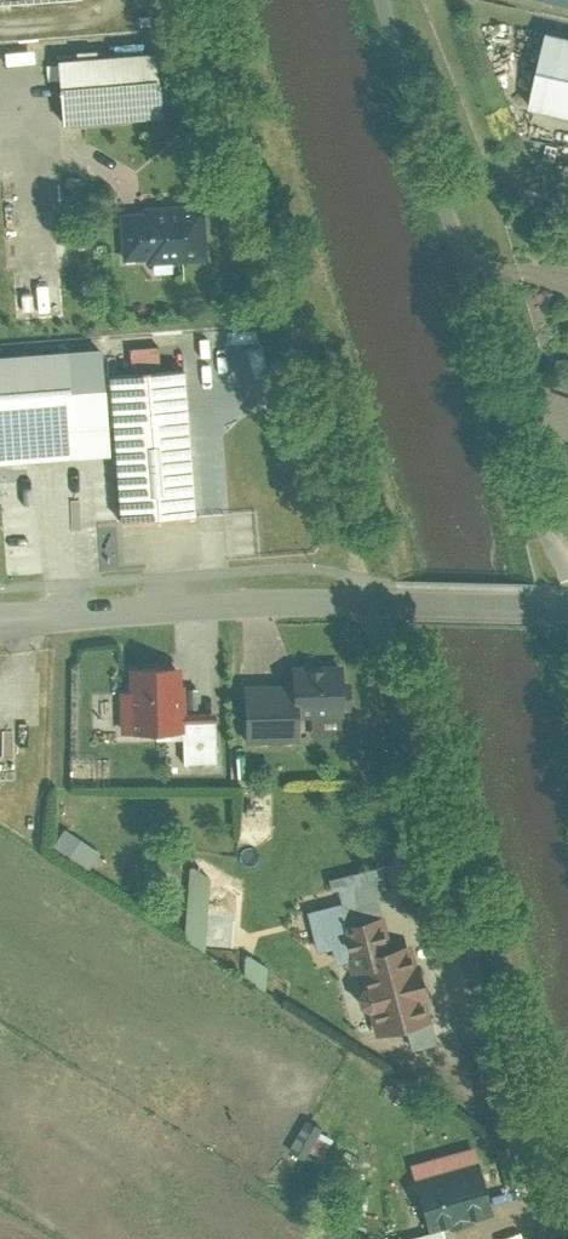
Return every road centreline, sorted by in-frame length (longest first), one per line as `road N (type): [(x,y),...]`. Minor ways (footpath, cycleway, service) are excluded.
road 1 (unclassified): [(556,1238),(372,601)]
road 2 (track): [(372,601),(198,0)]
road 3 (unclassified): [(567,577),(540,523),(385,0)]
road 4 (unclassified): [(372,601),(0,621)]
road 5 (unclassified): [(567,602),(372,601)]

